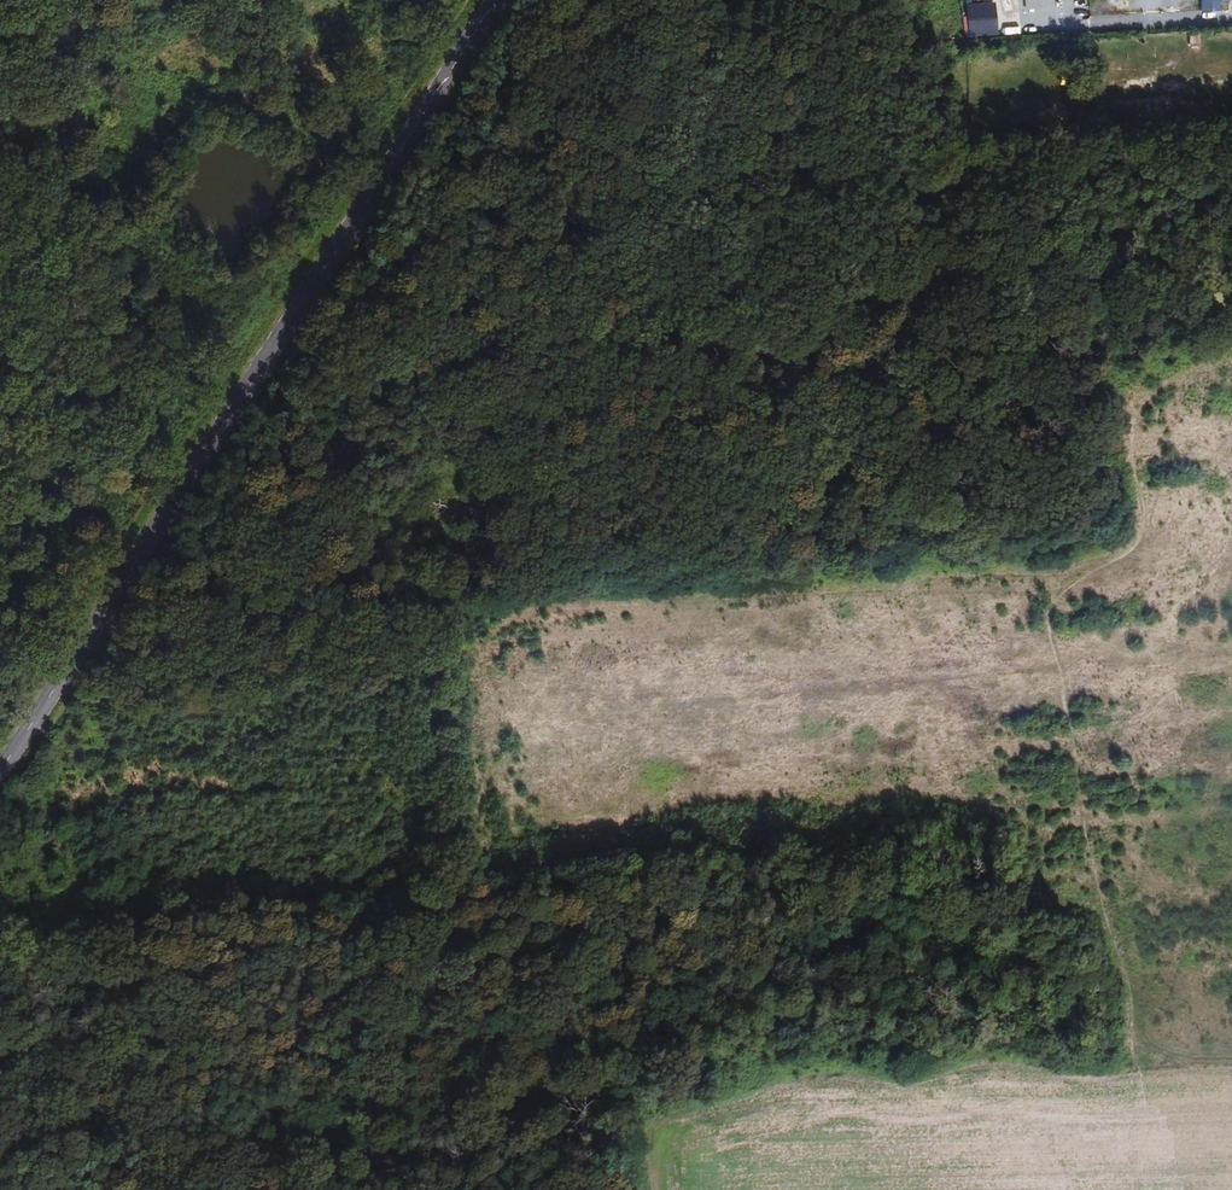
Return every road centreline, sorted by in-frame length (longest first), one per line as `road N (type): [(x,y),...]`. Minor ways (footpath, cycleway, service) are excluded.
road 1 (secondary): [(0,758),(491,0)]

